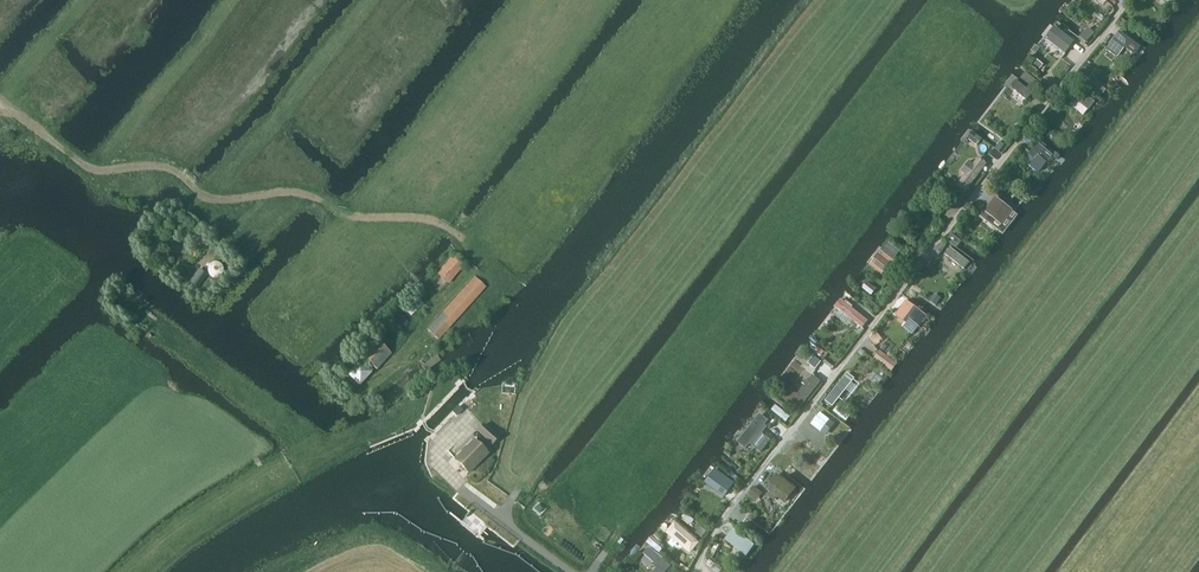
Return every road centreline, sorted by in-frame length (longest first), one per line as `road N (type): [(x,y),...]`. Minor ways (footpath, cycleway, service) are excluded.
road 1 (track): [(0,102),(97,172),(155,164),(221,200),(293,191),(343,215),(439,220),(462,240)]

